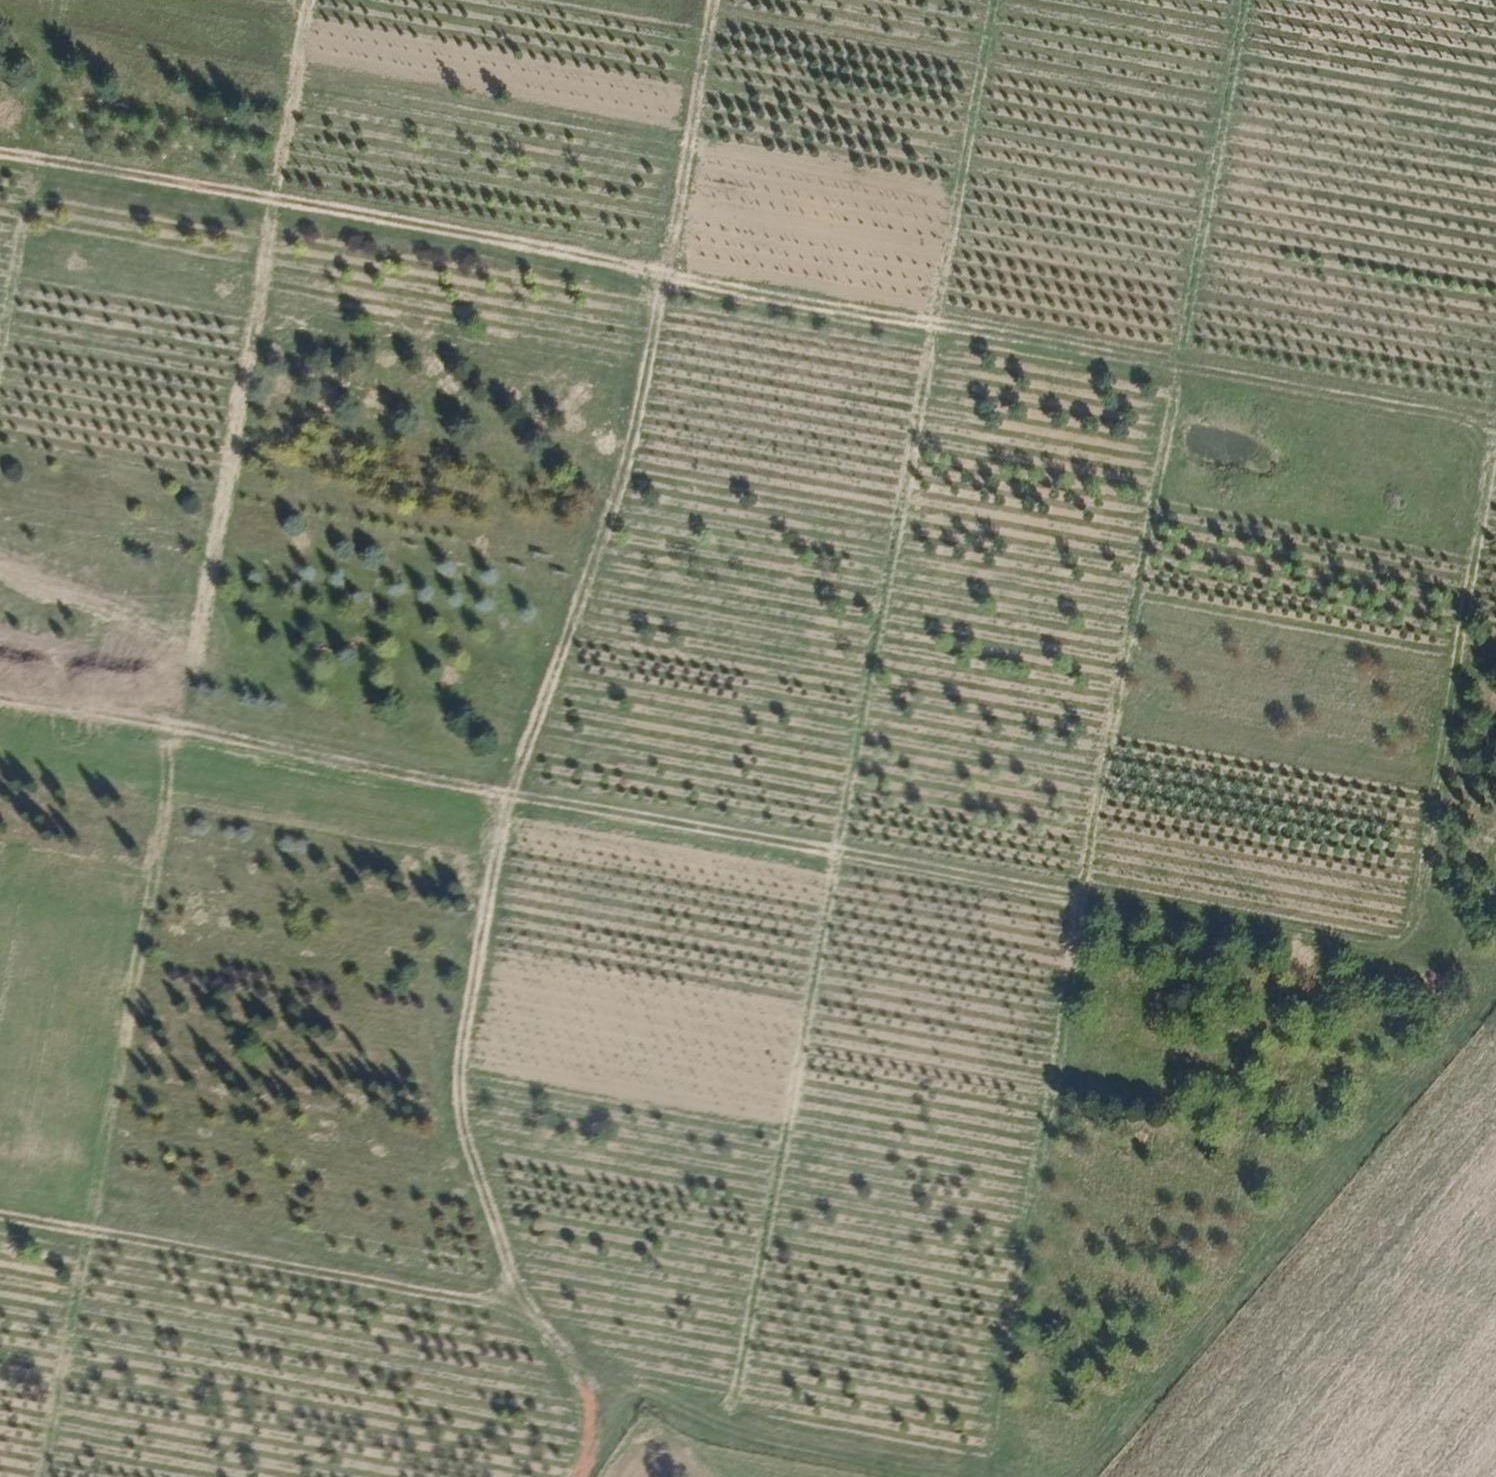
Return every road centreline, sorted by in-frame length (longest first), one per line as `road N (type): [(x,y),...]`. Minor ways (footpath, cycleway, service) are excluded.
road 1 (track): [(503,811),(670,258),(707,0)]
road 2 (track): [(709,1476),(691,1465),(650,1378),(560,1324),(490,1224),(474,1120),(503,811)]
road 3 (track): [(503,811),(0,697)]

